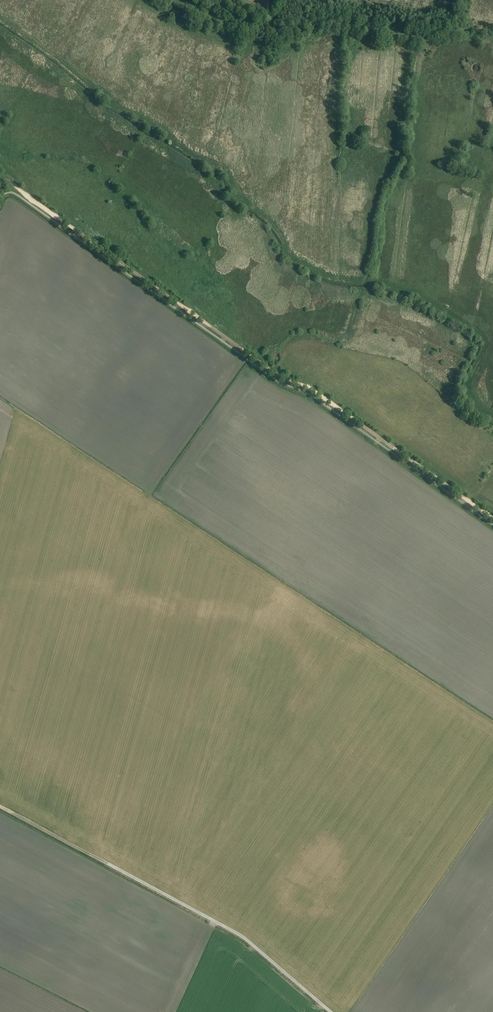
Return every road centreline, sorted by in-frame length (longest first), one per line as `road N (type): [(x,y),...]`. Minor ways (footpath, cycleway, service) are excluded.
road 1 (track): [(0,180),(492,518)]
road 2 (track): [(175,0),(218,21),(280,33),(329,23),(418,35),(492,27)]

